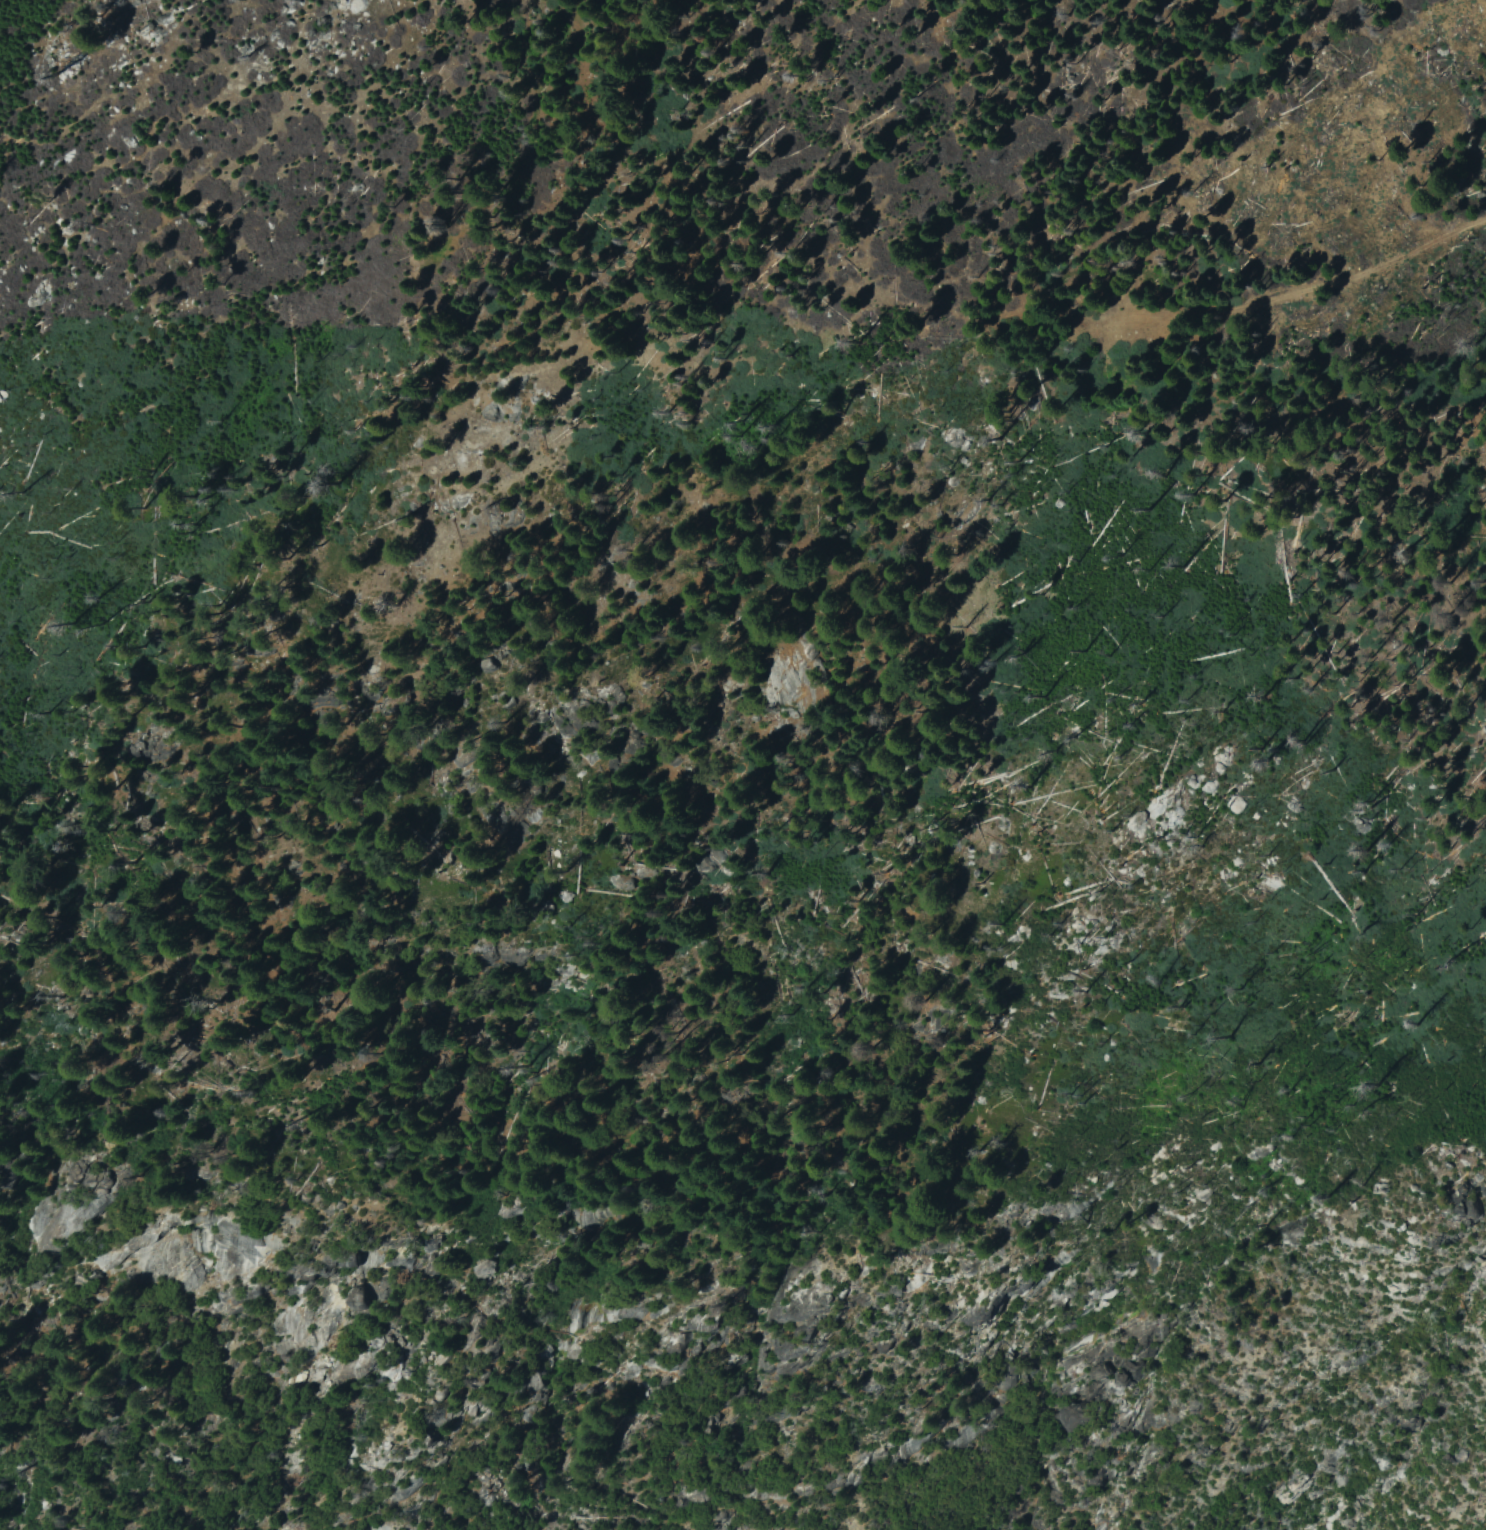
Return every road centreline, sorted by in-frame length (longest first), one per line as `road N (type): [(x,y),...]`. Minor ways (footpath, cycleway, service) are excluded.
road 1 (track): [(666,540),(786,504),(894,428),(1112,326),(1467,262),(1485,251)]

